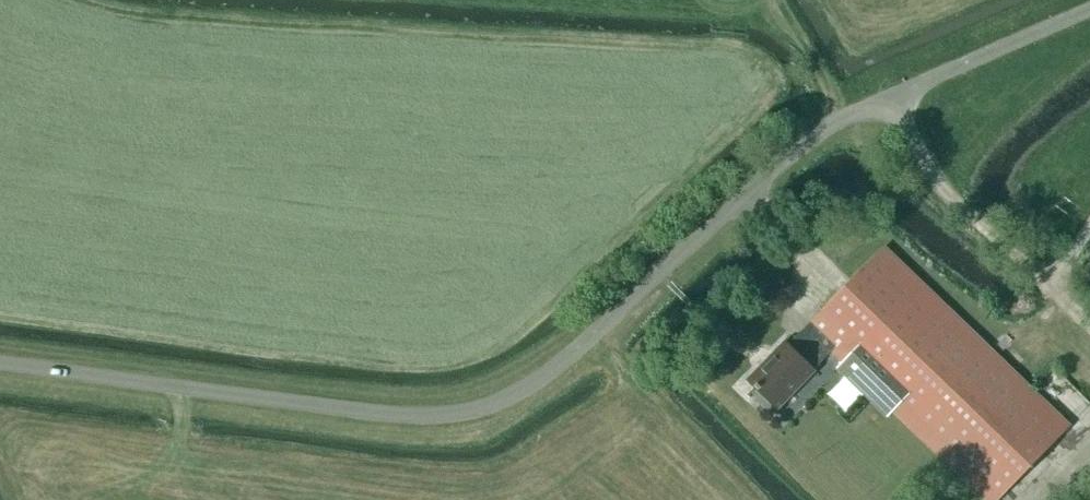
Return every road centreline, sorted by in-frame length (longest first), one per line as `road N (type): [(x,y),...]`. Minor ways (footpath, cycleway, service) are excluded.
road 1 (unclassified): [(0,364),(394,414),(445,415),(494,404),(564,361),(804,143),(862,110),(1089,9)]

